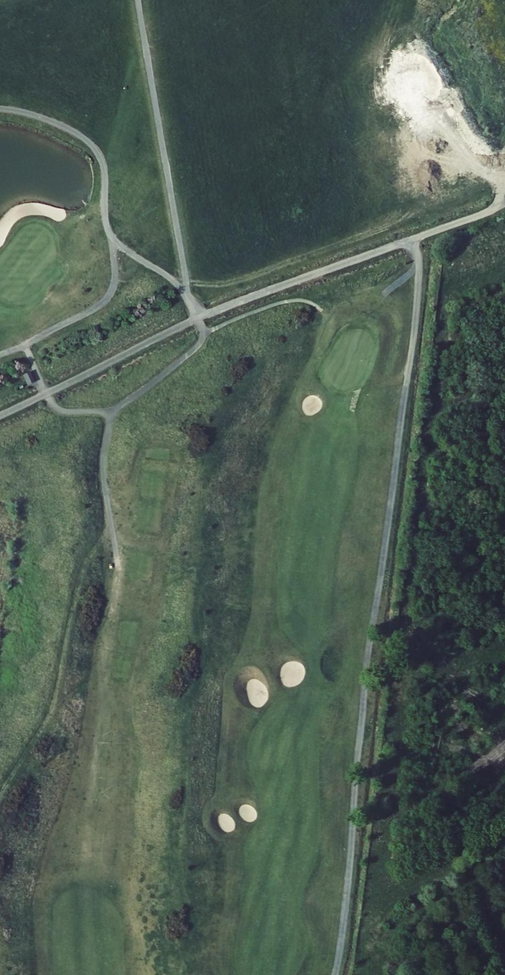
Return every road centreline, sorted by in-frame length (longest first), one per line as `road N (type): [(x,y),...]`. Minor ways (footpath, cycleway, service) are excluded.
road 1 (residential): [(504,204),(226,306),(0,415)]

